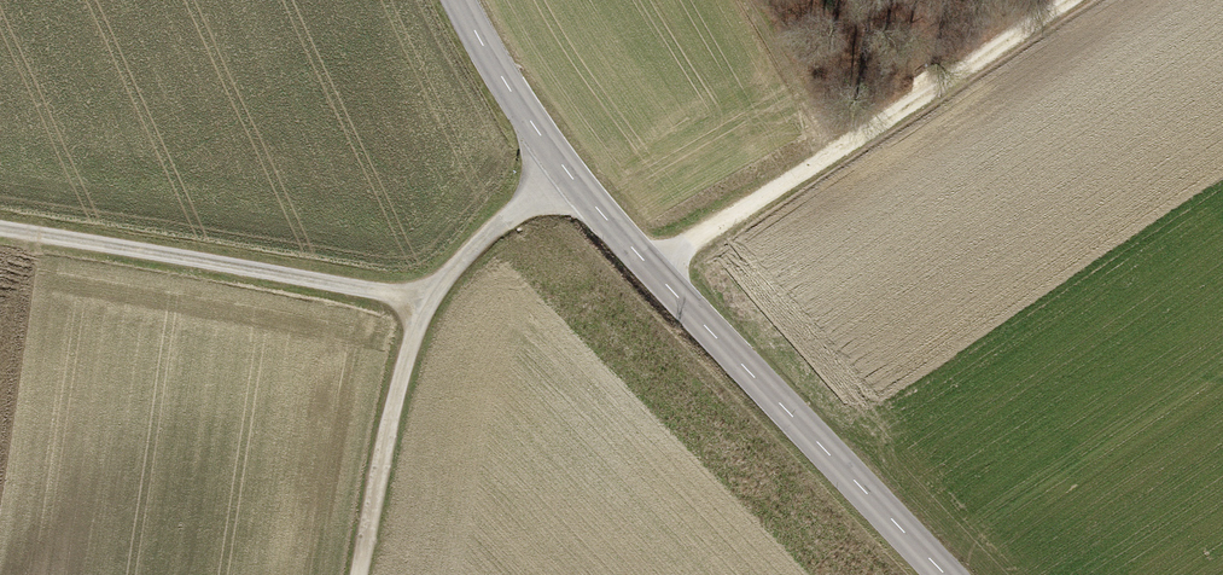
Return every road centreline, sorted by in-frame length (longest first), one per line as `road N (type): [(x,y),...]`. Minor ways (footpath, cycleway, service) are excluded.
road 1 (unclassified): [(945,574),(564,168),(461,0)]
road 2 (track): [(654,272),(1067,0)]
road 3 (track): [(423,299),(0,232)]
road 4 (track): [(360,574),(423,299)]
road 5 (track): [(423,299),(564,168)]
road 6 (track): [(755,0),(844,147)]

